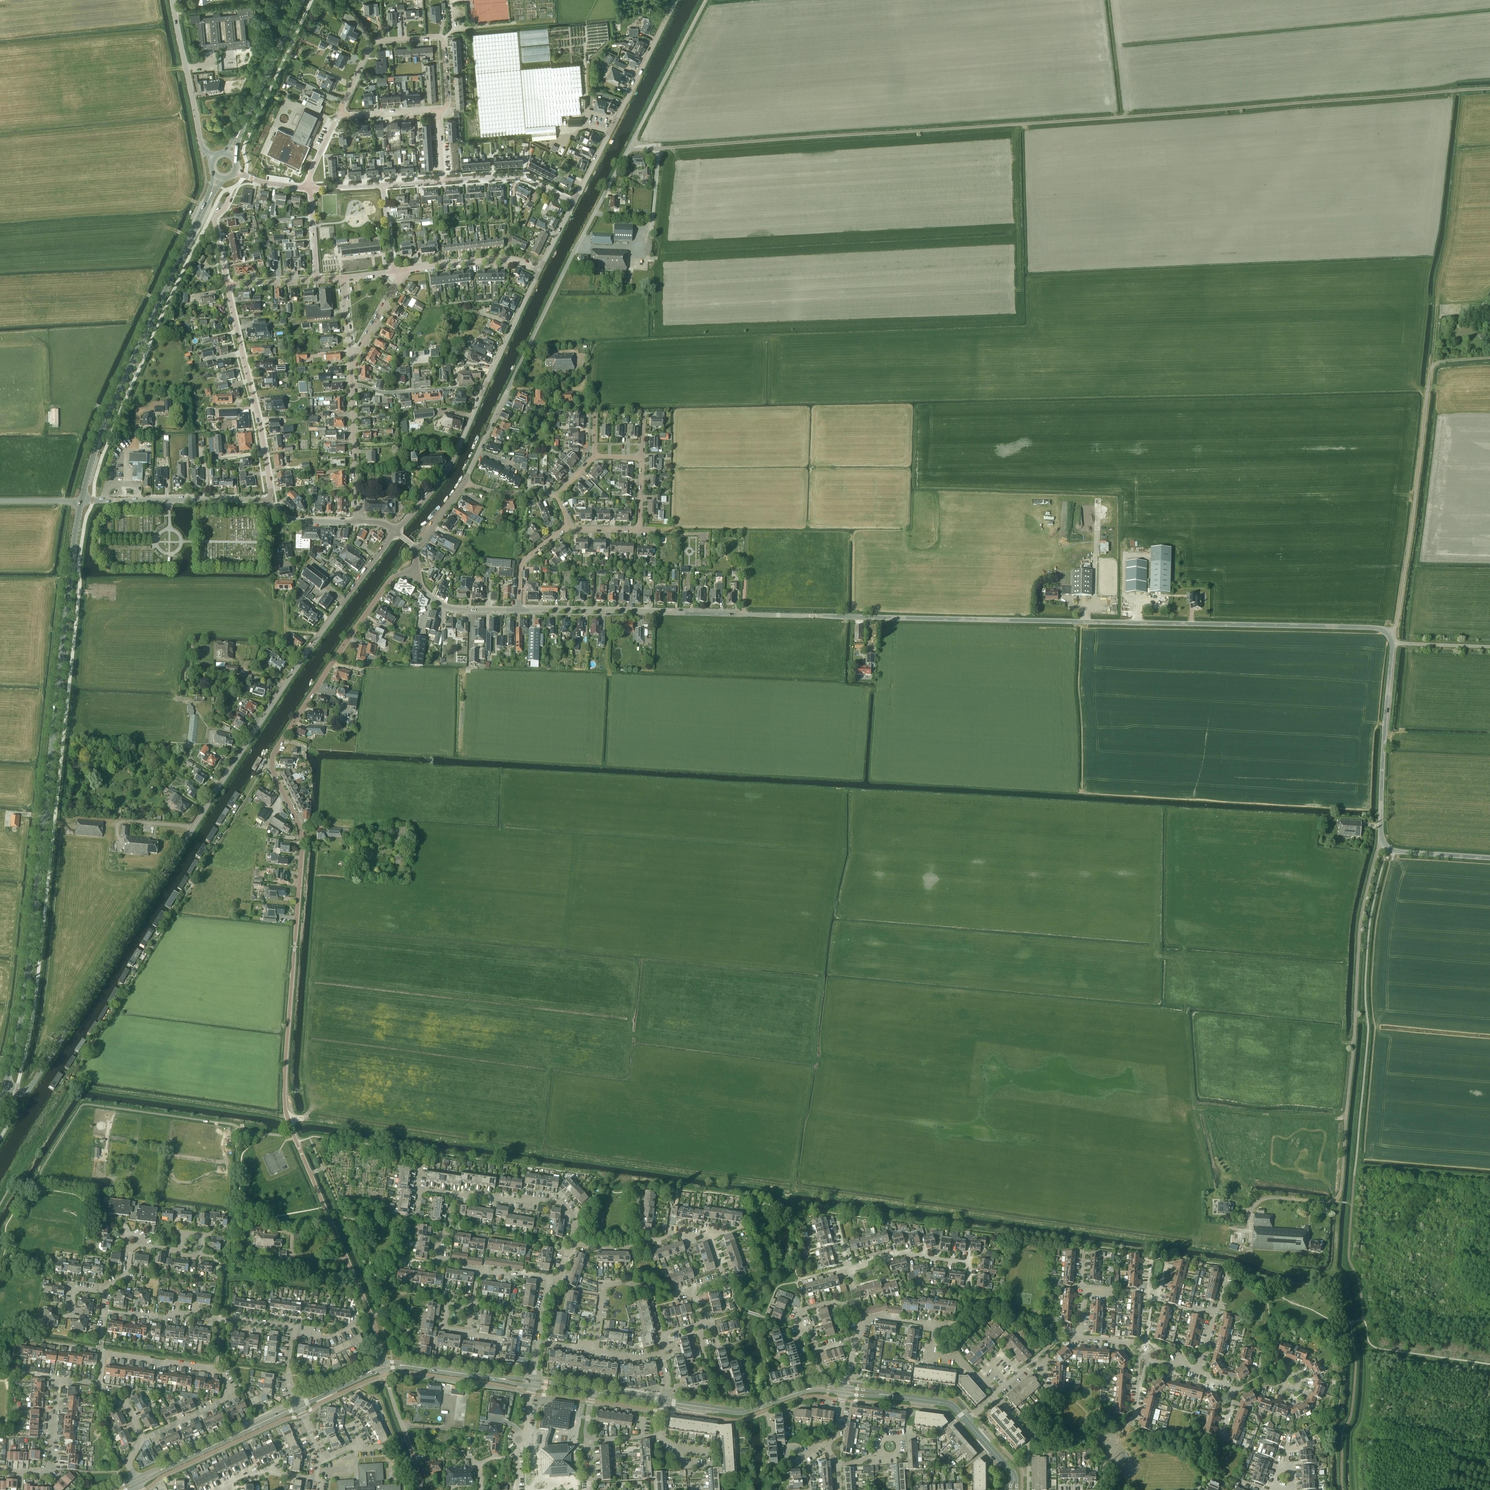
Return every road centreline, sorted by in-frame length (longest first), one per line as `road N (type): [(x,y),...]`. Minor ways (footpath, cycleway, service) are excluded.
road 1 (tertiary): [(1489,857),(1396,851),(1383,843),(1393,643),(1381,629),(519,611)]
road 2 (track): [(628,150),(1489,88)]
road 3 (secondary): [(5,1088),(32,948),(81,500)]
road 4 (residential): [(164,872),(395,532)]
road 5 (unclassified): [(530,343),(706,0)]
road 6 (unclassified): [(272,764),(302,847),(284,1084),(289,1124)]
road 7 (secondary): [(81,500),(99,433),(220,178)]
road 8 (track): [(1489,357),(1431,369),(1390,634)]
road 9 (unclassified): [(5,1088),(23,1092),(33,1084),(164,872)]
road 10 (residential): [(289,1124),(372,1316),(383,1366)]
road 11 (unclassified): [(272,764),(390,580),(417,570)]
road 12 (residential): [(143,1439),(222,1402),(229,1386),(223,1373),(104,1353)]
road 13 (residential): [(574,202),(676,0)]
road 14 (residential): [(271,502),(227,284)]
road 15 (residential): [(933,1324),(956,1323),(971,1297),(967,1263),(906,1252),(848,1269)]
road 16 (residential): [(294,1333),(291,1325),(264,1321),(106,1311)]
road 17 (tertiary): [(271,502),(81,500)]
road 18 (tertiary): [(844,1390),(810,1388),(737,1412),(665,1401)]
road 19 (secondary): [(230,155),(302,0)]
road 20 (residential): [(395,532),(446,473),(484,389)]
road 21 (tertiary): [(172,0),(200,137),(214,159)]
road 22 (residential): [(453,1195),(561,1202),(576,1216),(572,1245)]
road 23 (residential): [(463,483),(530,343)]
road 24 (tertiary): [(532,1383),(383,1366)]
road 25 (residential): [(338,114),(374,41),(442,38)]
road 26 (tertiary): [(298,1405),(167,1467)]
road 27 (residential): [(572,1245),(624,1247),(672,1232),(711,1238)]
road 28 (residential): [(0,1470),(49,1468),(57,1378)]
road 29 (residential): [(574,202),(525,178),(442,181)]
road 30 (residential): [(355,521),(352,384)]
road 31 (residential): [(539,270),(500,260),(406,270)]
road 32 (track): [(1356,1166),(1489,1177)]
road 33 (residential): [(484,389),(391,393),(352,384)]
road 34 (residential): [(484,389),(539,270)]
road 35 (tertiary): [(967,1419),(945,1402),(844,1390)]
road 36 (unclassified): [(421,1489),(383,1366)]
road 37 (residential): [(598,1328),(608,1285),(692,1289)]
road 38 (tertiary): [(519,611),(442,606),(423,590),(417,570)]

